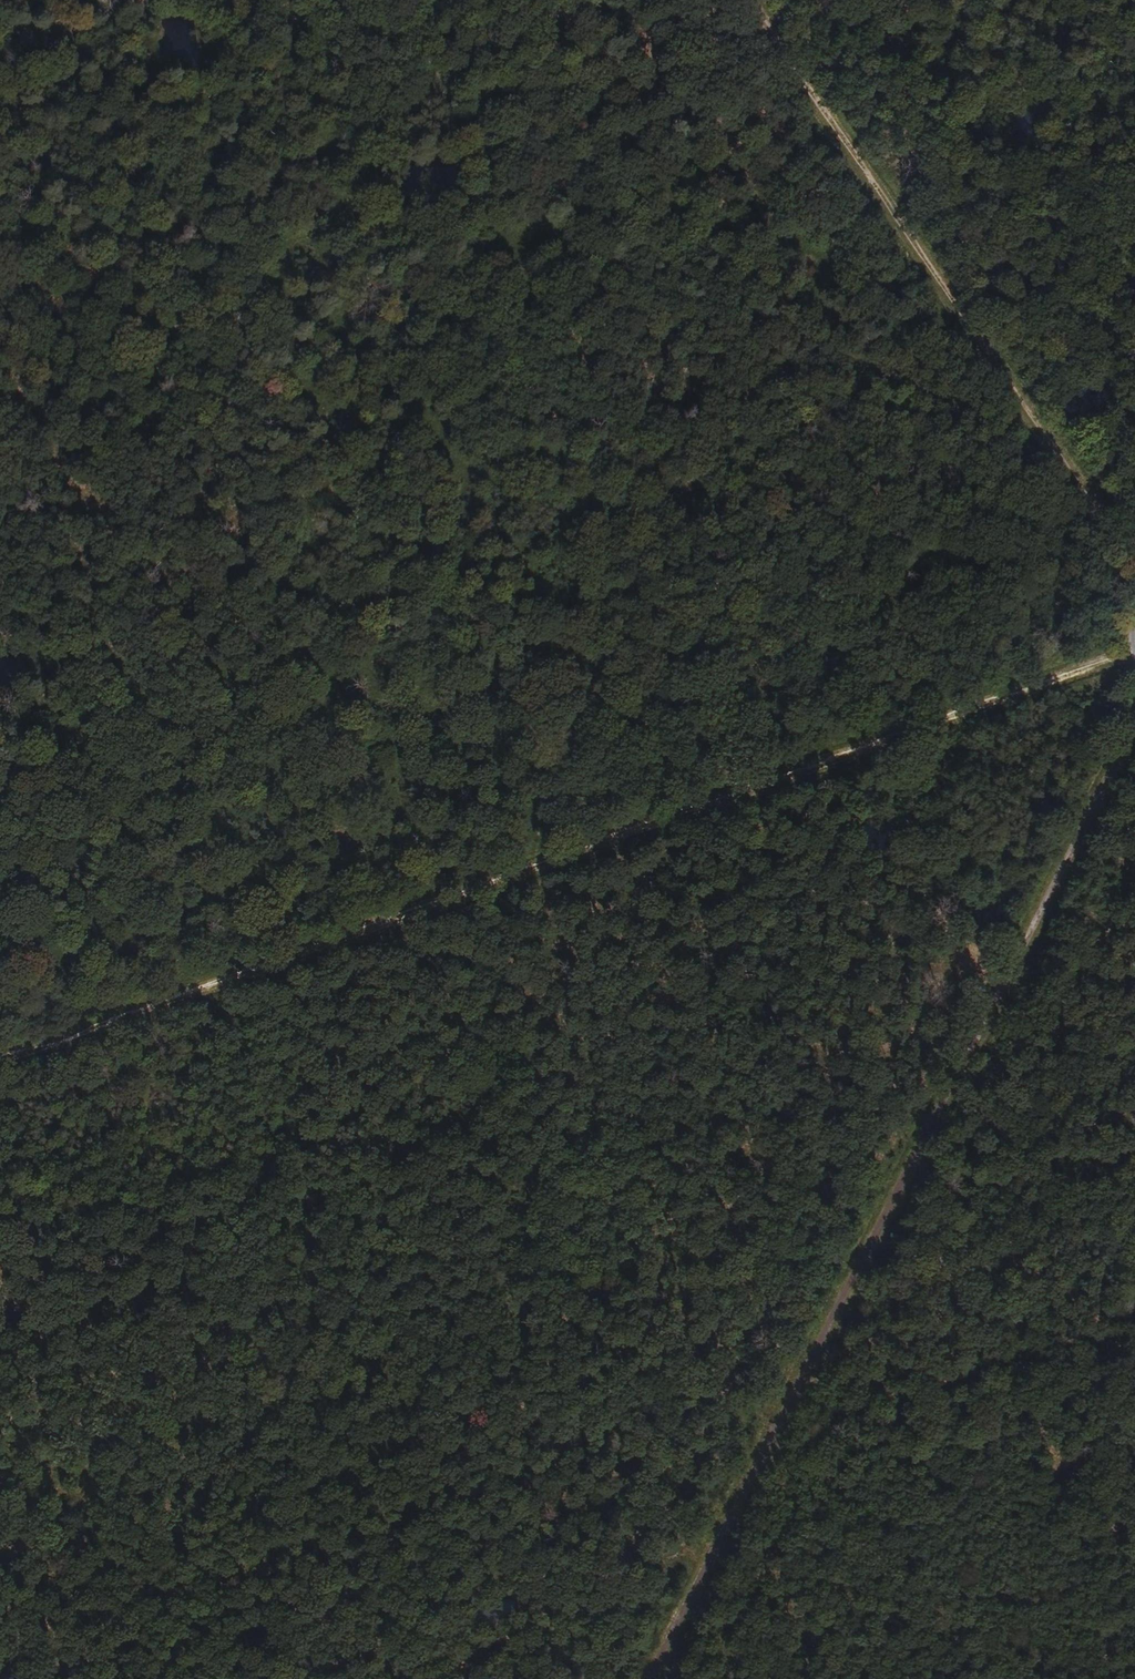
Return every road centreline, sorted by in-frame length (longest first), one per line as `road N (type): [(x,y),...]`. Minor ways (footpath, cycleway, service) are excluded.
road 1 (track): [(1134,651),(0,1062)]
road 2 (unclassified): [(646,1678),(1134,727)]
road 3 (track): [(750,0),(1134,560)]

